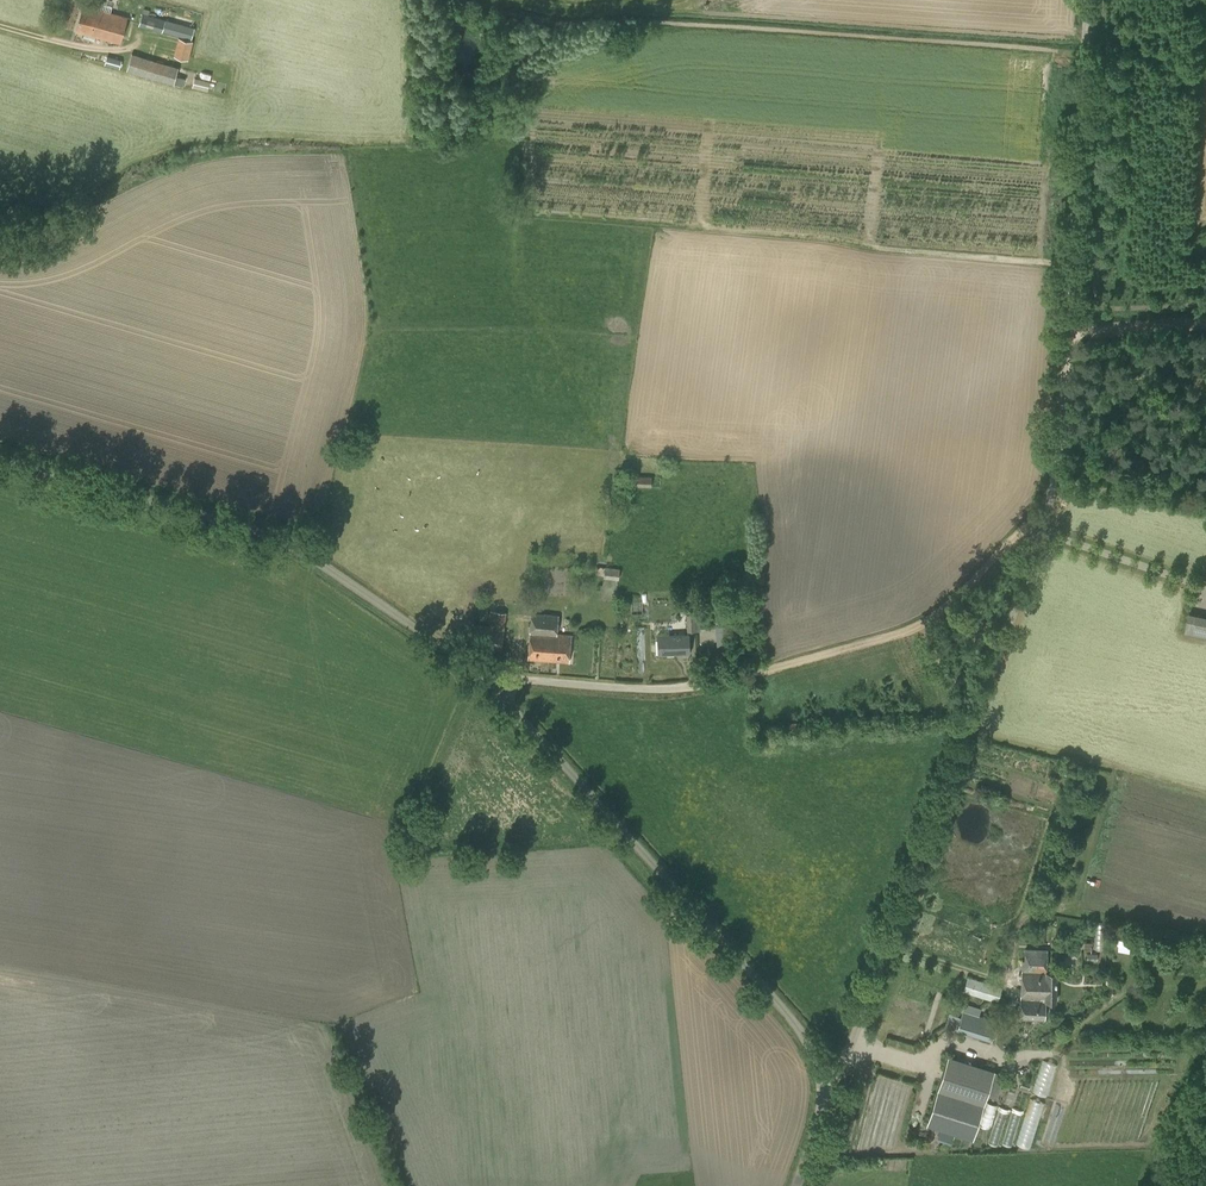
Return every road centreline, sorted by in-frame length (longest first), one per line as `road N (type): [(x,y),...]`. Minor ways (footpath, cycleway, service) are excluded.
road 1 (unclassified): [(829,1082),(968,732),(1049,501),(1089,0)]
road 2 (unclassified): [(486,680),(282,542),(0,457)]
road 3 (unclassified): [(829,1082),(772,993),(486,680)]
road 4 (track): [(739,678),(919,624),(1049,501)]
road 5 (unclassified): [(486,680),(668,689),(739,678)]
road 6 (track): [(1066,331),(1205,324)]
road 7 (track): [(1205,57),(1182,56),(1147,35),(1086,38)]

